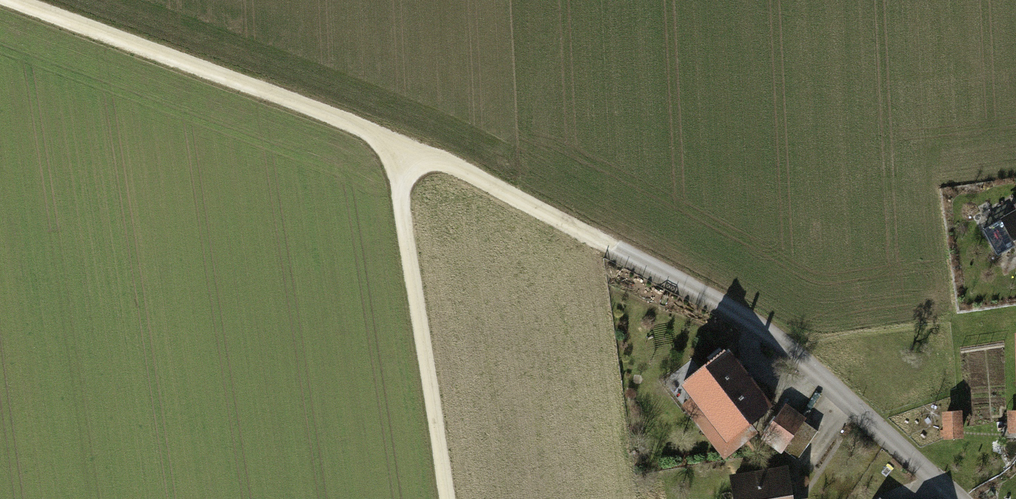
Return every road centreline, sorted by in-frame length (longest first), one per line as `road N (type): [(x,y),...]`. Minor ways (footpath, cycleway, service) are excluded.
road 1 (track): [(450,498),(400,146),(591,238)]
road 2 (residential): [(591,238),(748,318),(958,498)]
road 3 (track): [(400,146),(9,0)]

